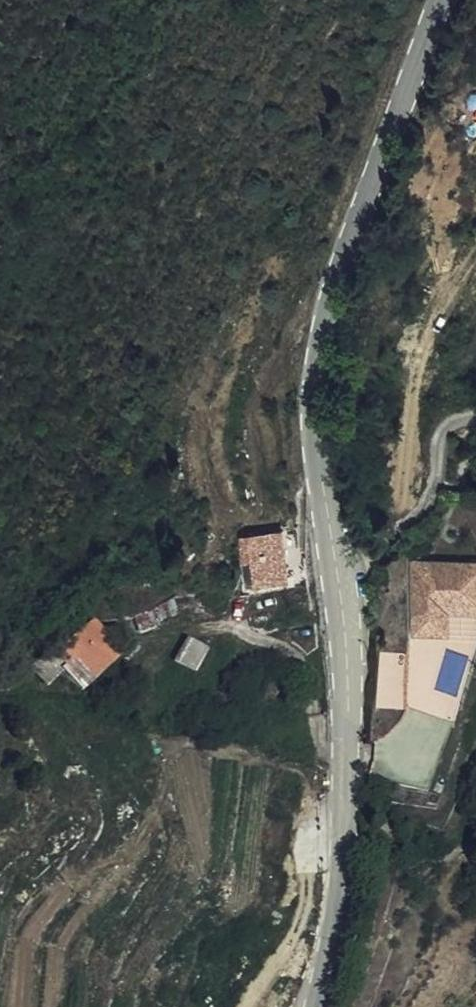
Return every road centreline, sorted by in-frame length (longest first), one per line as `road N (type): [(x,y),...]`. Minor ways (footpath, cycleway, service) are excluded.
road 1 (tertiary): [(442,0),(323,315),(313,397),(344,608),(348,804),(343,907),(315,1006)]
road 2 (track): [(336,563),(416,519),(435,493),(439,446),(459,421),(475,418)]

